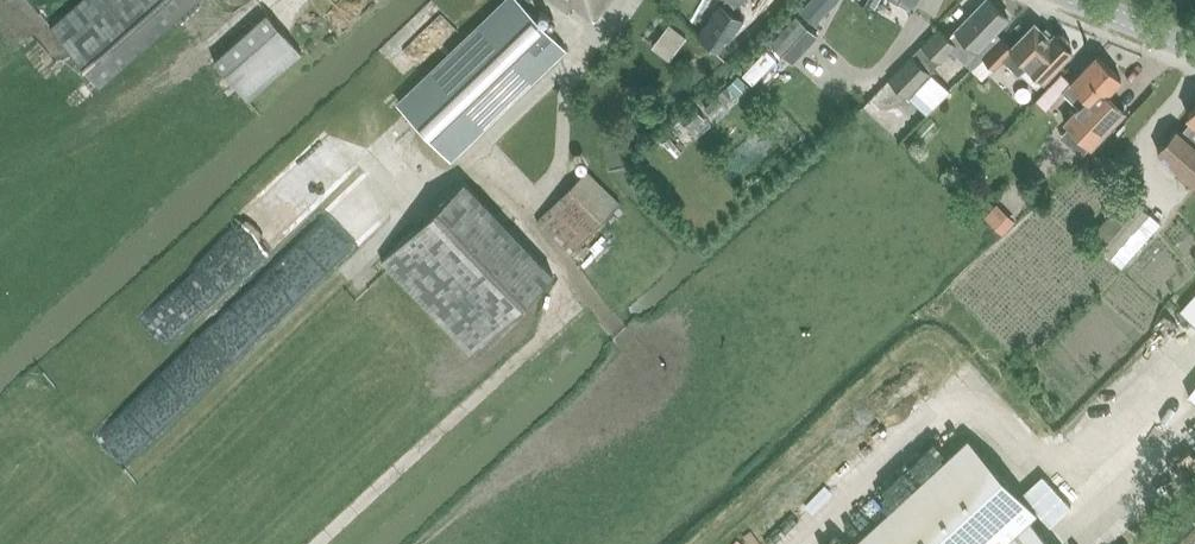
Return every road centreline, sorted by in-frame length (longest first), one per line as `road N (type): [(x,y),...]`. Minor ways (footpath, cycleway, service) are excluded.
road 1 (tertiary): [(1194,47),(1081,0)]

